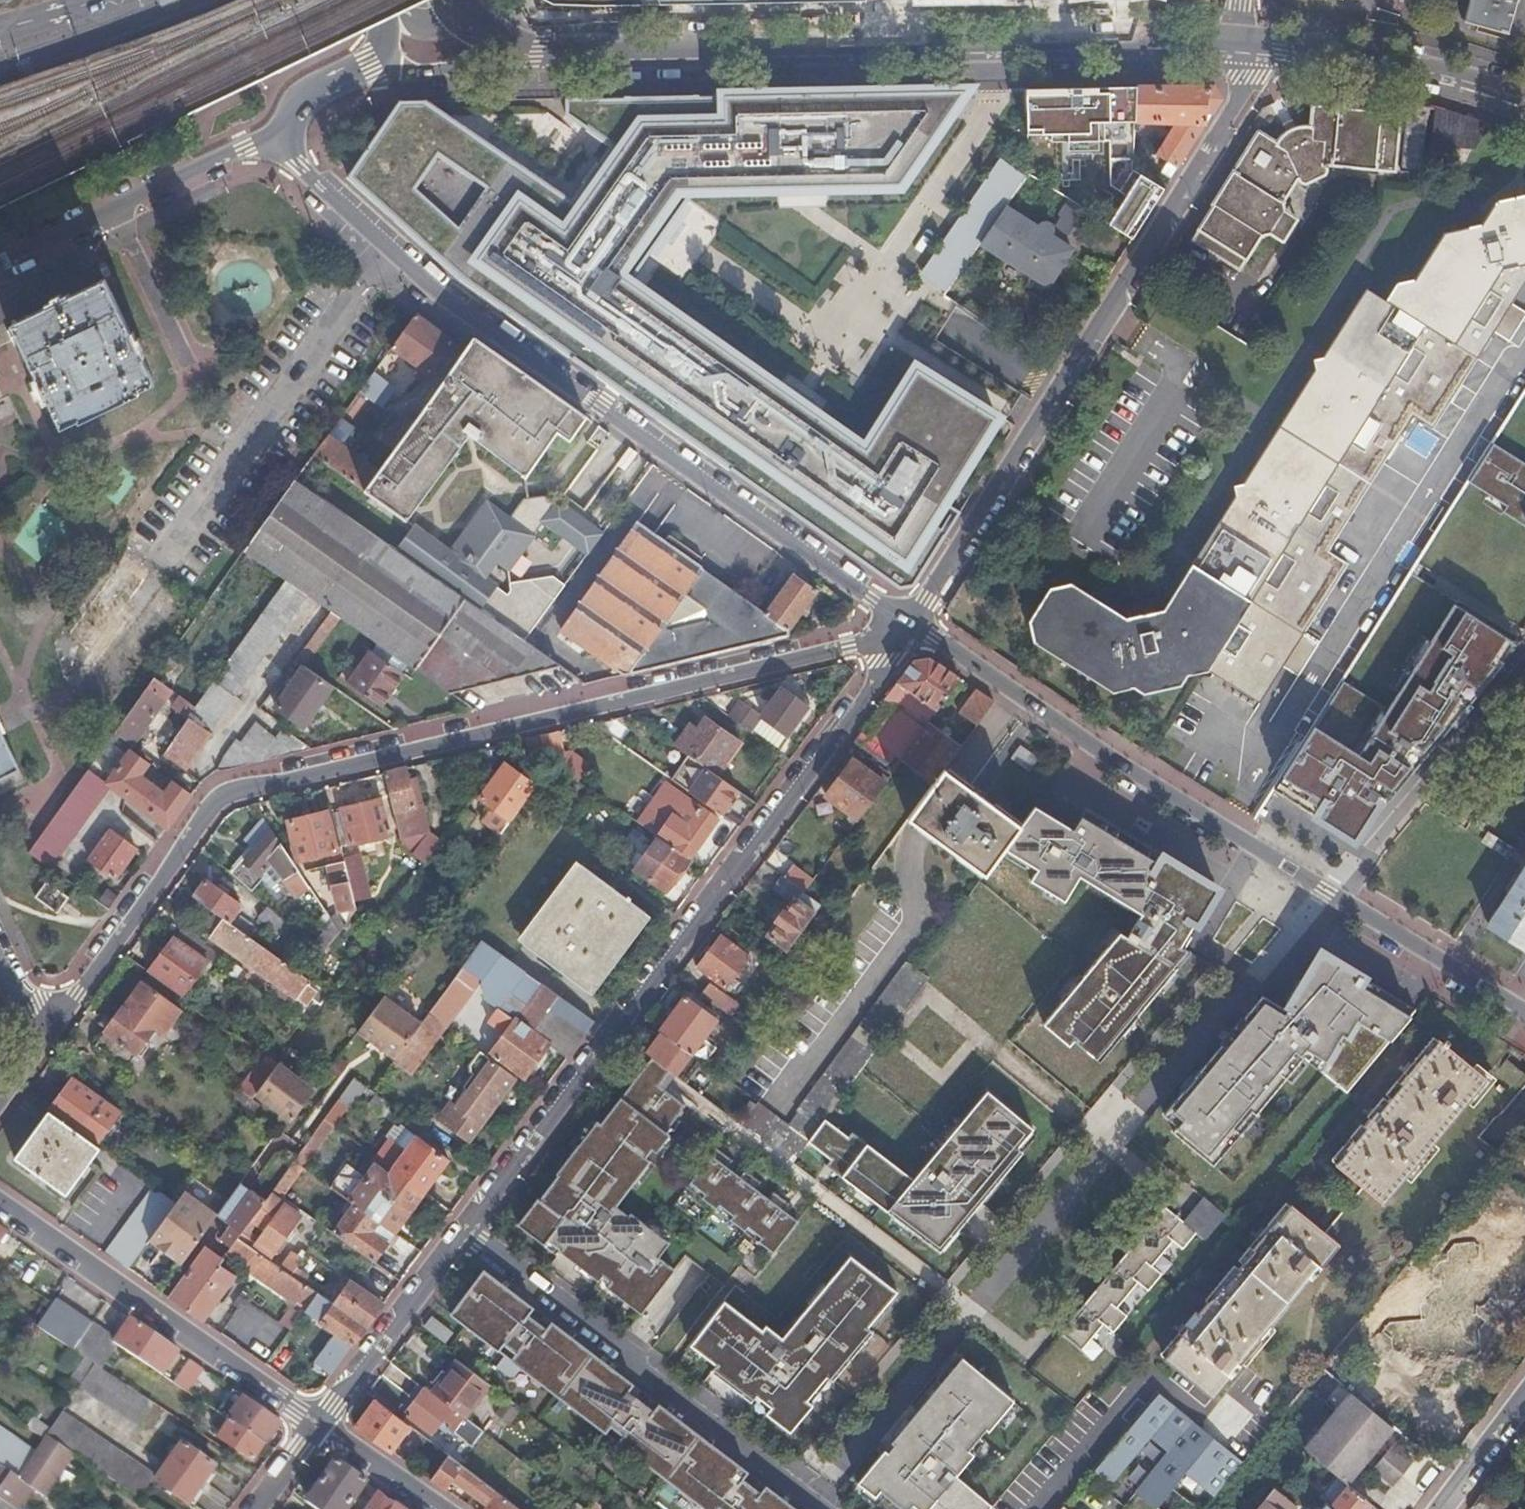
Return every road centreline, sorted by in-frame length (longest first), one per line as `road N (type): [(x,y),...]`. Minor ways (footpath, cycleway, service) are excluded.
road 1 (residential): [(42,1024),(217,794),(910,627)]
road 2 (residential): [(289,132),(299,167),(437,294),(910,627)]
road 3 (residential): [(910,627),(861,705),(463,1230)]
road 4 (residential): [(1240,43),(509,54)]
road 5 (residential): [(910,627),(1524,1006)]
road 6 (residential): [(910,627),(1244,98),(1250,77),(1240,43)]
road 7 (residential): [(463,1230),(822,1508)]
road 8 (residential): [(319,1422),(0,1202)]
road 9 (residential): [(289,132),(0,264)]
road 10 (residential): [(1524,100),(1443,77),(1240,43)]
road 11 (residential): [(463,1230),(319,1422)]
road 12 (residential): [(444,1508),(319,1422)]
road 13 (residential): [(509,54),(500,69),(469,73),(401,76),(370,66)]
road 14 (residential): [(1524,1391),(1437,1508)]

